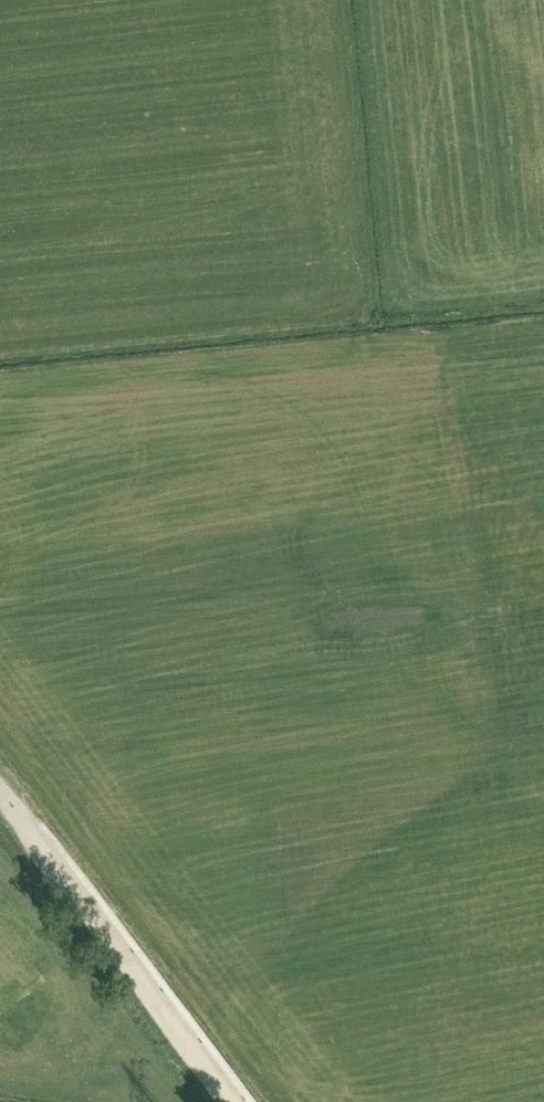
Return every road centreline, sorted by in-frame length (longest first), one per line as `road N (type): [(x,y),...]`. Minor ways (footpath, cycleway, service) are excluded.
road 1 (track): [(231,1101),(30,832)]

